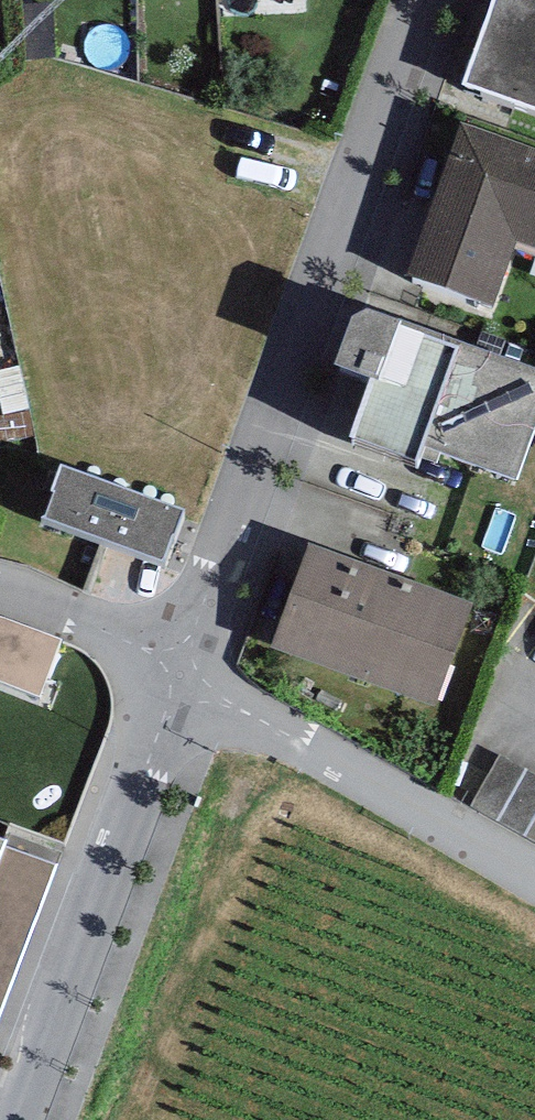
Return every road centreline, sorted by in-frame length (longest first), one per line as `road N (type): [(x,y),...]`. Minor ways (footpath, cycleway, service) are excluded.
road 1 (residential): [(423,0),(181,673)]
road 2 (residential): [(181,673),(8,1119)]
road 3 (residential): [(534,878),(181,673)]
road 4 (residential): [(181,673),(0,592)]

